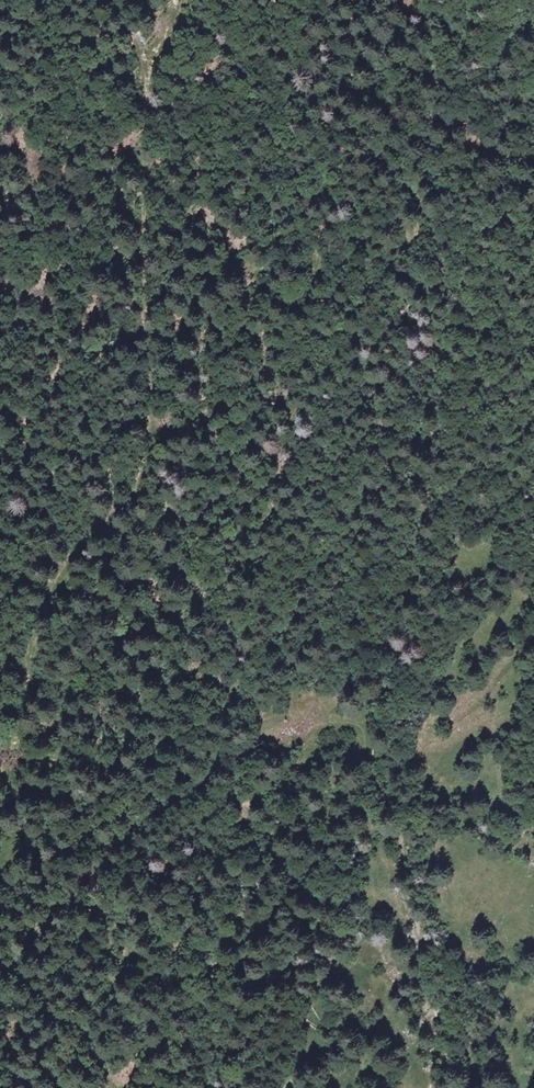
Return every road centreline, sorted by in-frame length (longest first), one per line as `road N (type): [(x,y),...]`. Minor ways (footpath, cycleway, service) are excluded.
road 1 (track): [(462,1087),(423,913),(401,859),(399,736),(388,721),(320,728),(225,778),(71,889),(0,907)]
road 2 (track): [(109,0),(148,49),(168,41),(182,0)]

